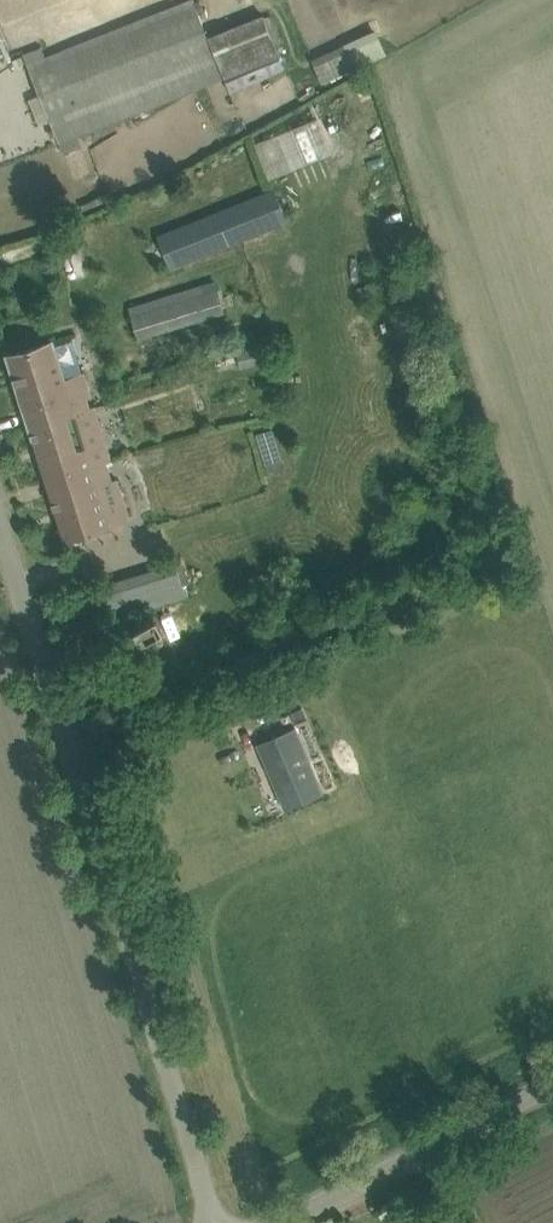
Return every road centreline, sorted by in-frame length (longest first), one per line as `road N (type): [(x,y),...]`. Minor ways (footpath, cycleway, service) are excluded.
road 1 (unclassified): [(214,1222),(0,519)]
road 2 (unclassified): [(278,1222),(552,1084)]

